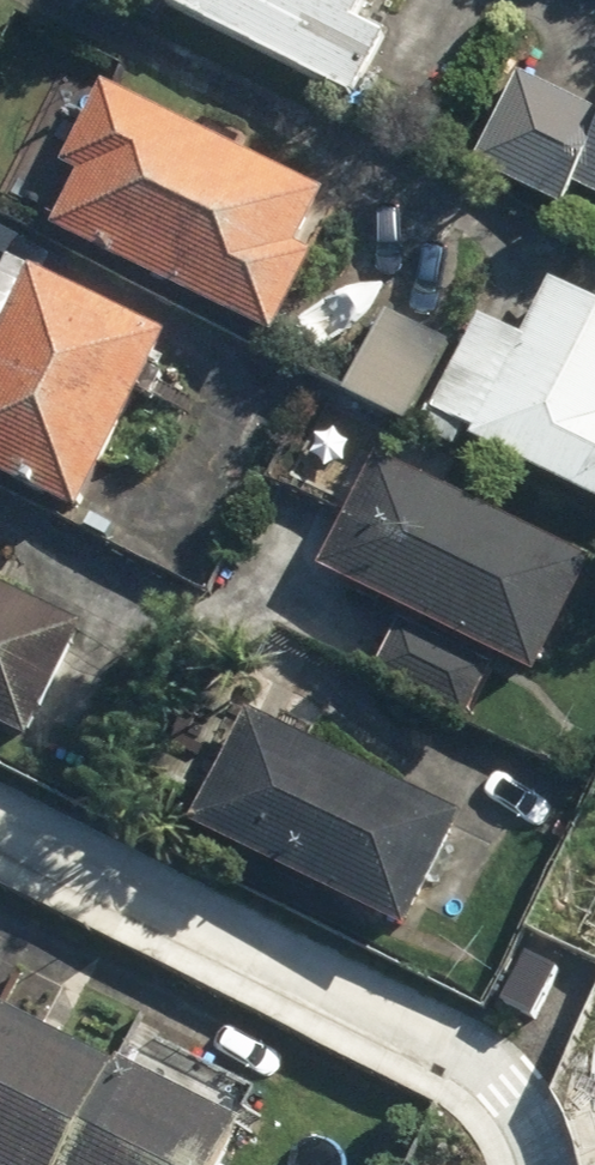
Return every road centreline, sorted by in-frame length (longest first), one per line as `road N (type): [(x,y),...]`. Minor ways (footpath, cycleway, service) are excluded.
road 1 (residential): [(533,1164),(514,1084),(466,1042),(0,815)]

